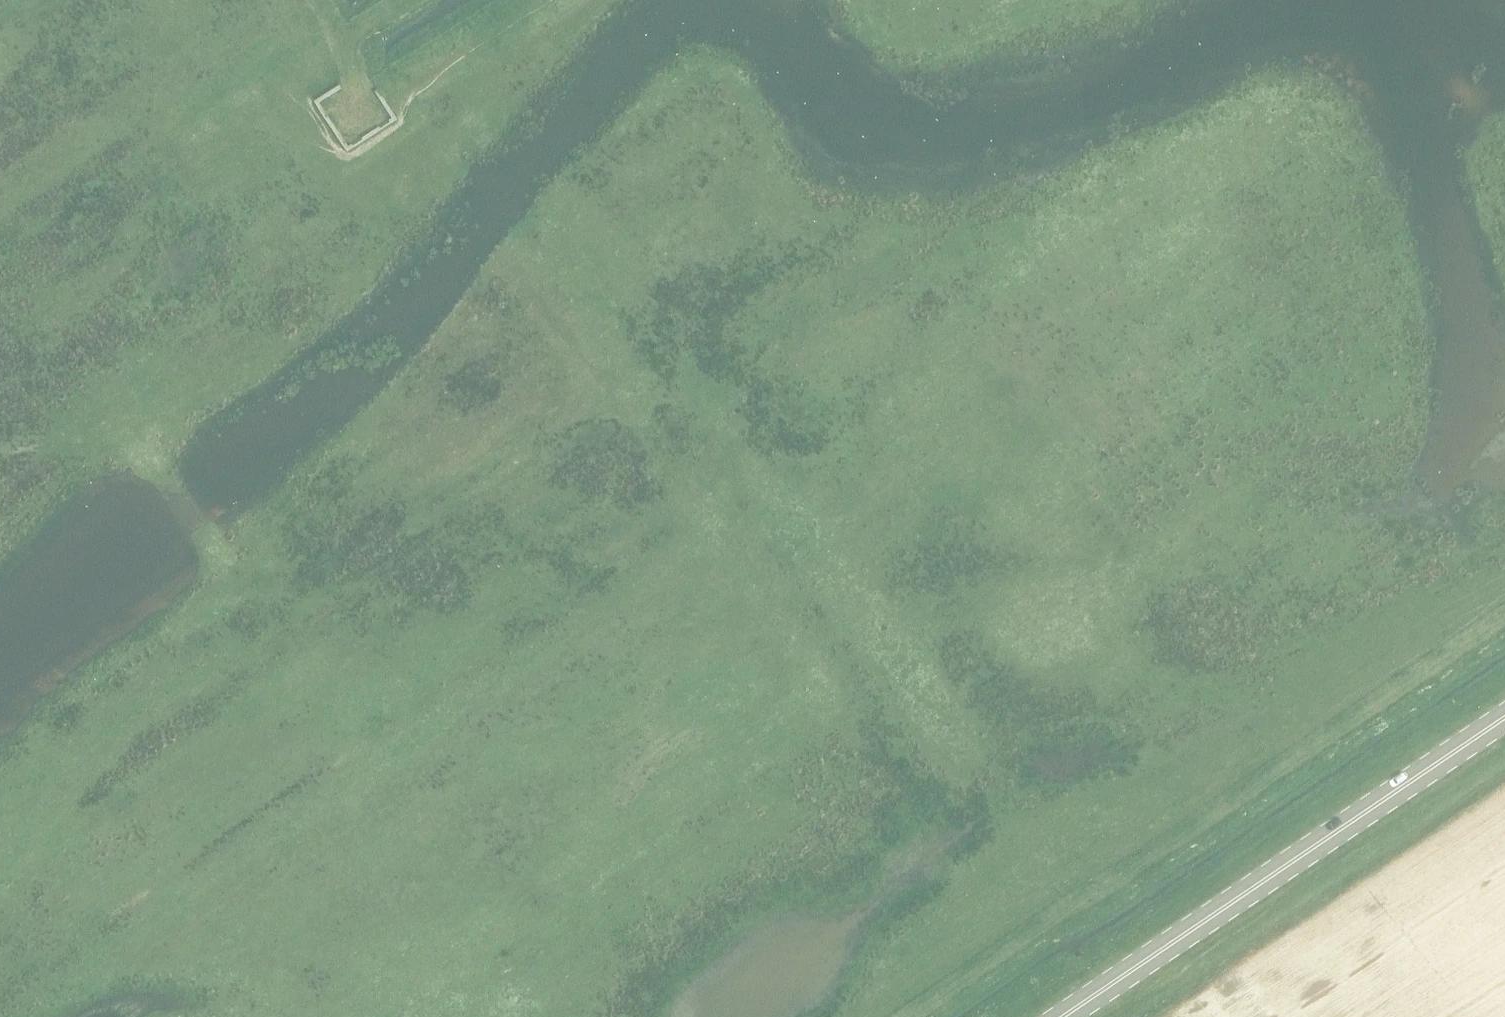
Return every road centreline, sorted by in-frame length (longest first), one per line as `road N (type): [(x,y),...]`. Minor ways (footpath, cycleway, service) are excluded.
road 1 (secondary): [(1053,1016),(1504,709)]

